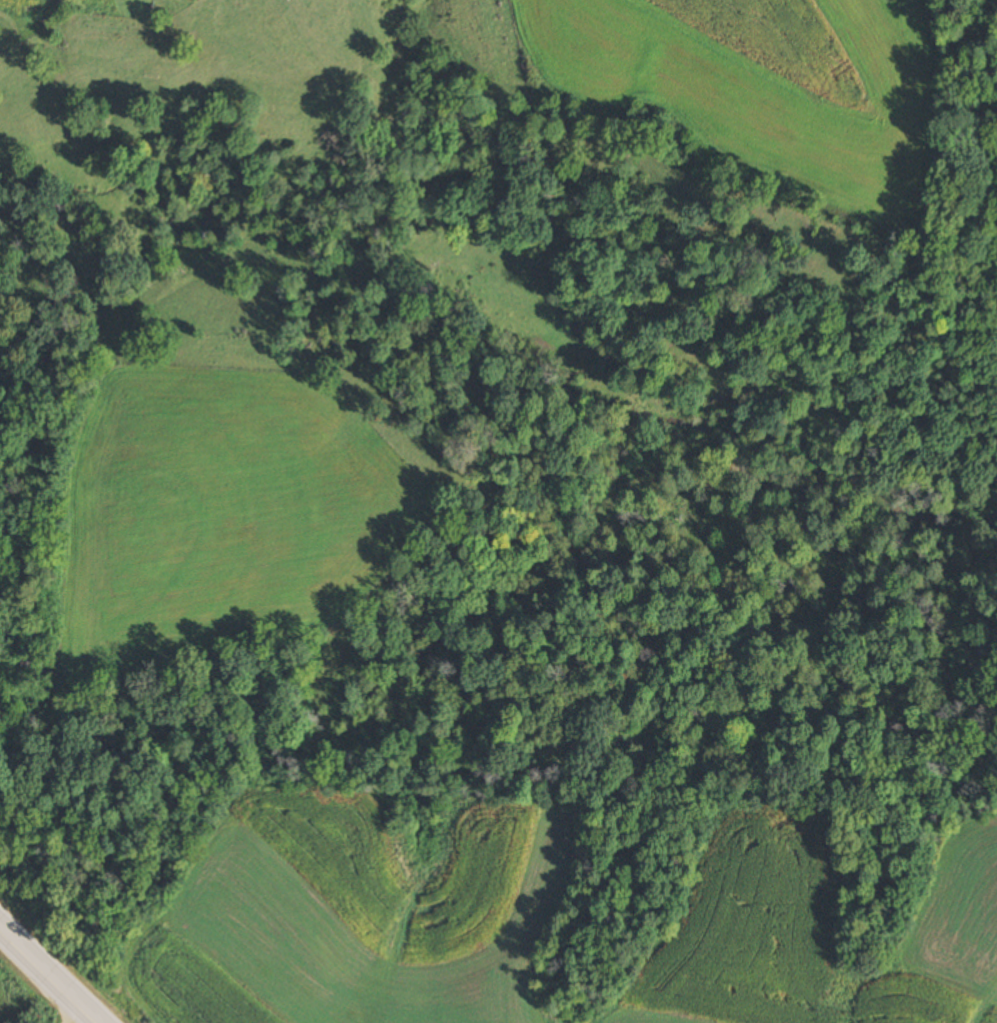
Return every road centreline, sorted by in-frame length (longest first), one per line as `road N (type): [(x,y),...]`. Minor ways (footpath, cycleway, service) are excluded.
road 1 (primary): [(98,1022),(0,927)]

